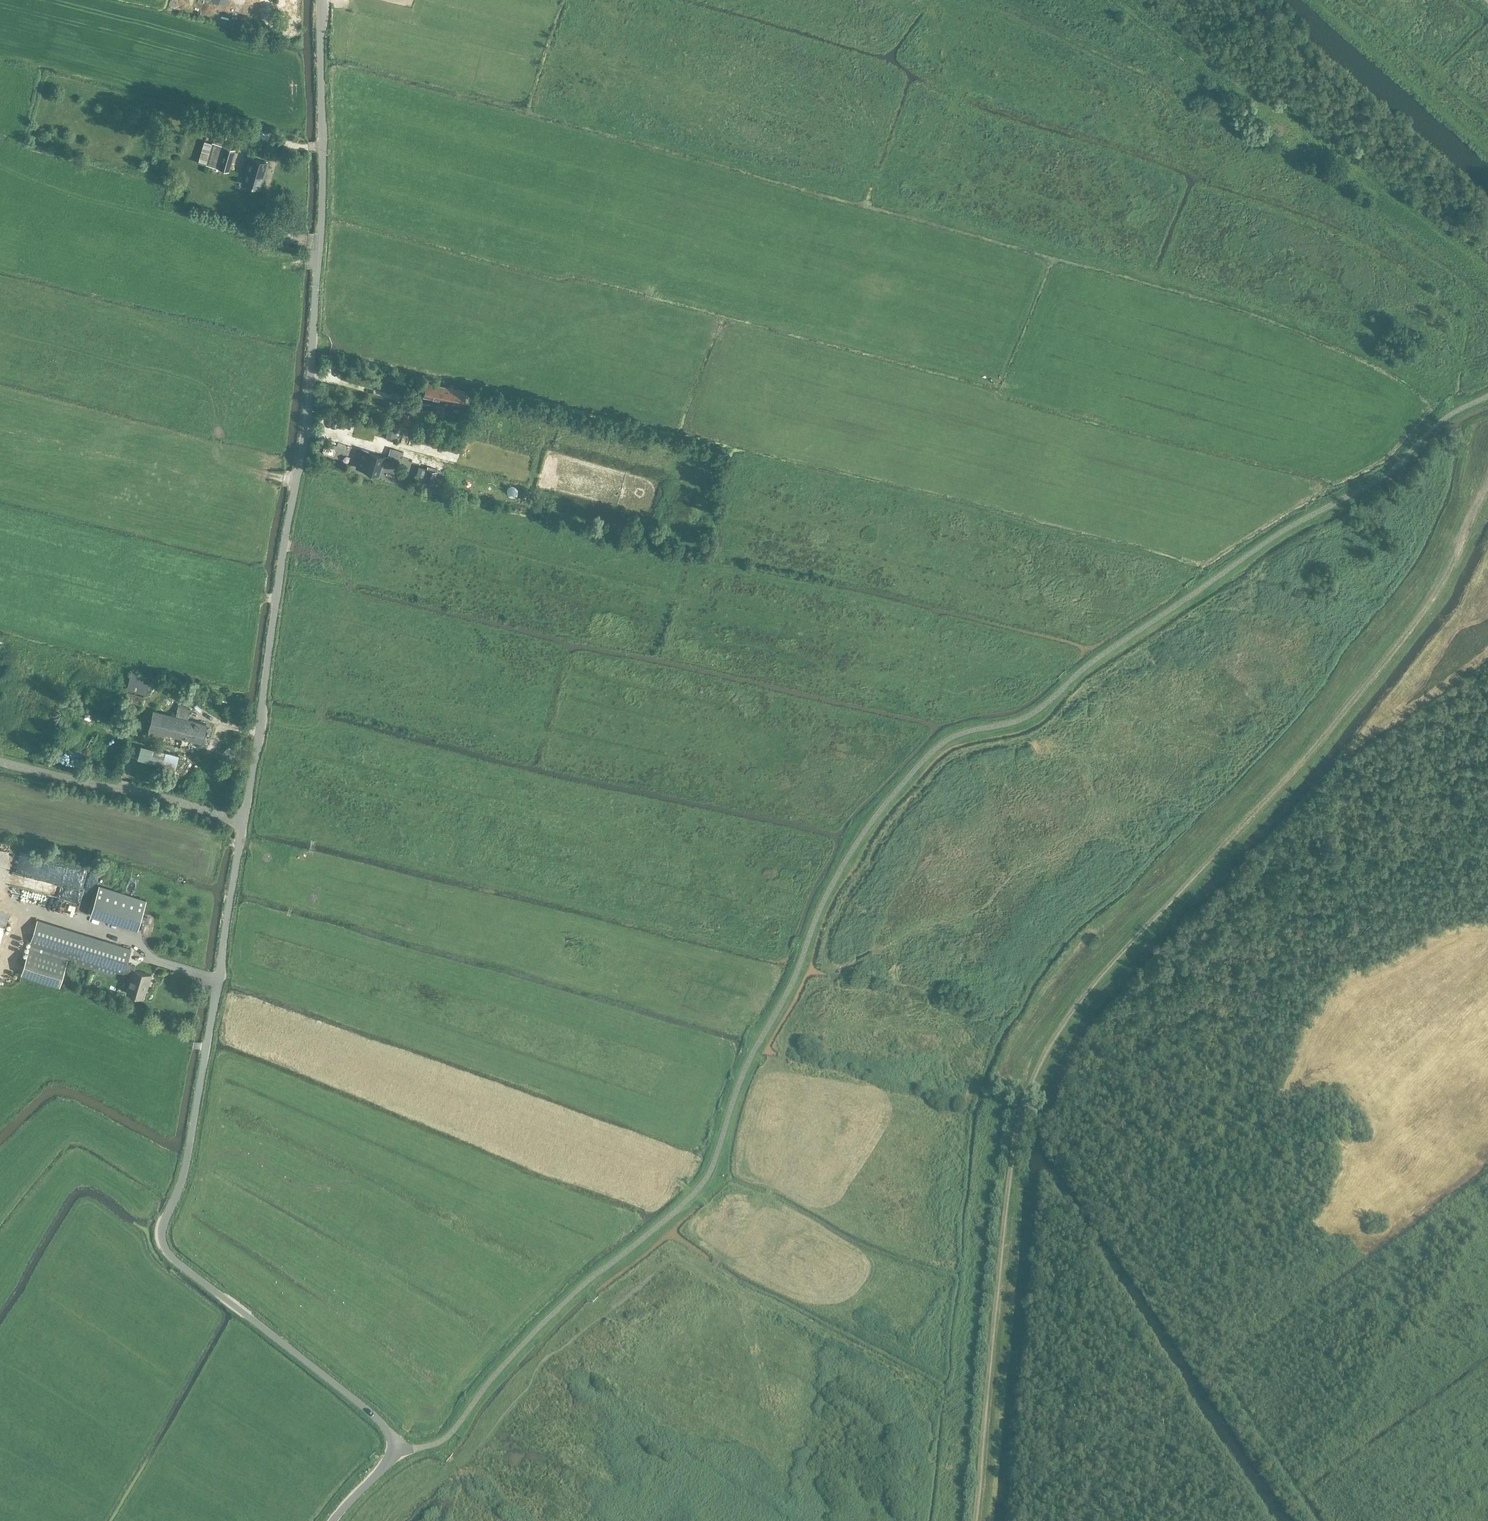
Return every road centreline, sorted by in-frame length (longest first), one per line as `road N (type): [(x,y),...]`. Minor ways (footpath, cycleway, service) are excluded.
road 1 (unclassified): [(334,1520),(397,1450),(384,1424),(163,1250),(160,1237),(184,1181),(304,401),(325,164),(320,0)]
road 2 (track): [(978,1520),(1014,1144),(1045,1048),(1103,971),(1387,664),(1487,498)]
road 3 (track): [(1327,147),(1487,271)]
road 4 (track): [(47,1219),(71,1186),(88,1182),(164,1219)]

